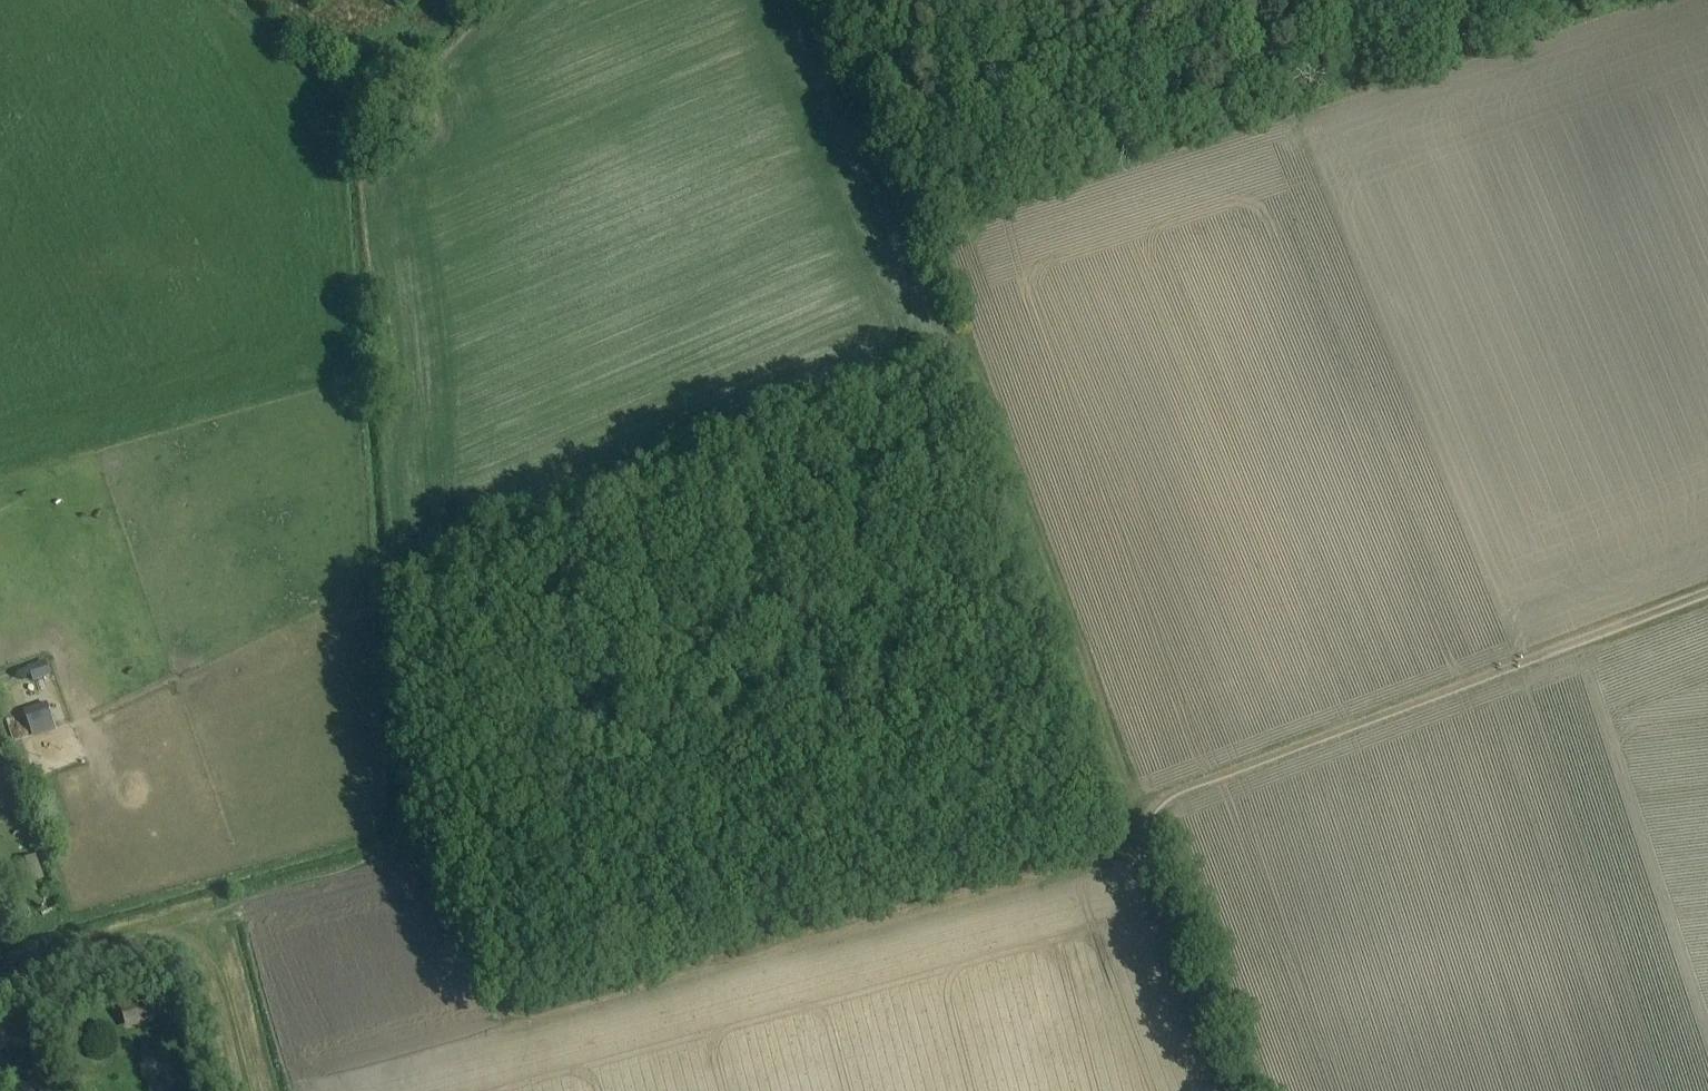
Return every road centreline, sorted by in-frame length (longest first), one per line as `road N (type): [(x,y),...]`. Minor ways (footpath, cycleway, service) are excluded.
road 1 (track): [(1707,589),(1161,799),(1141,816),(1136,838)]
road 2 (track): [(1136,838),(1231,1090)]
road 3 (track): [(183,938),(141,937),(0,977)]
road 4 (track): [(249,1090),(218,975),(183,938)]

